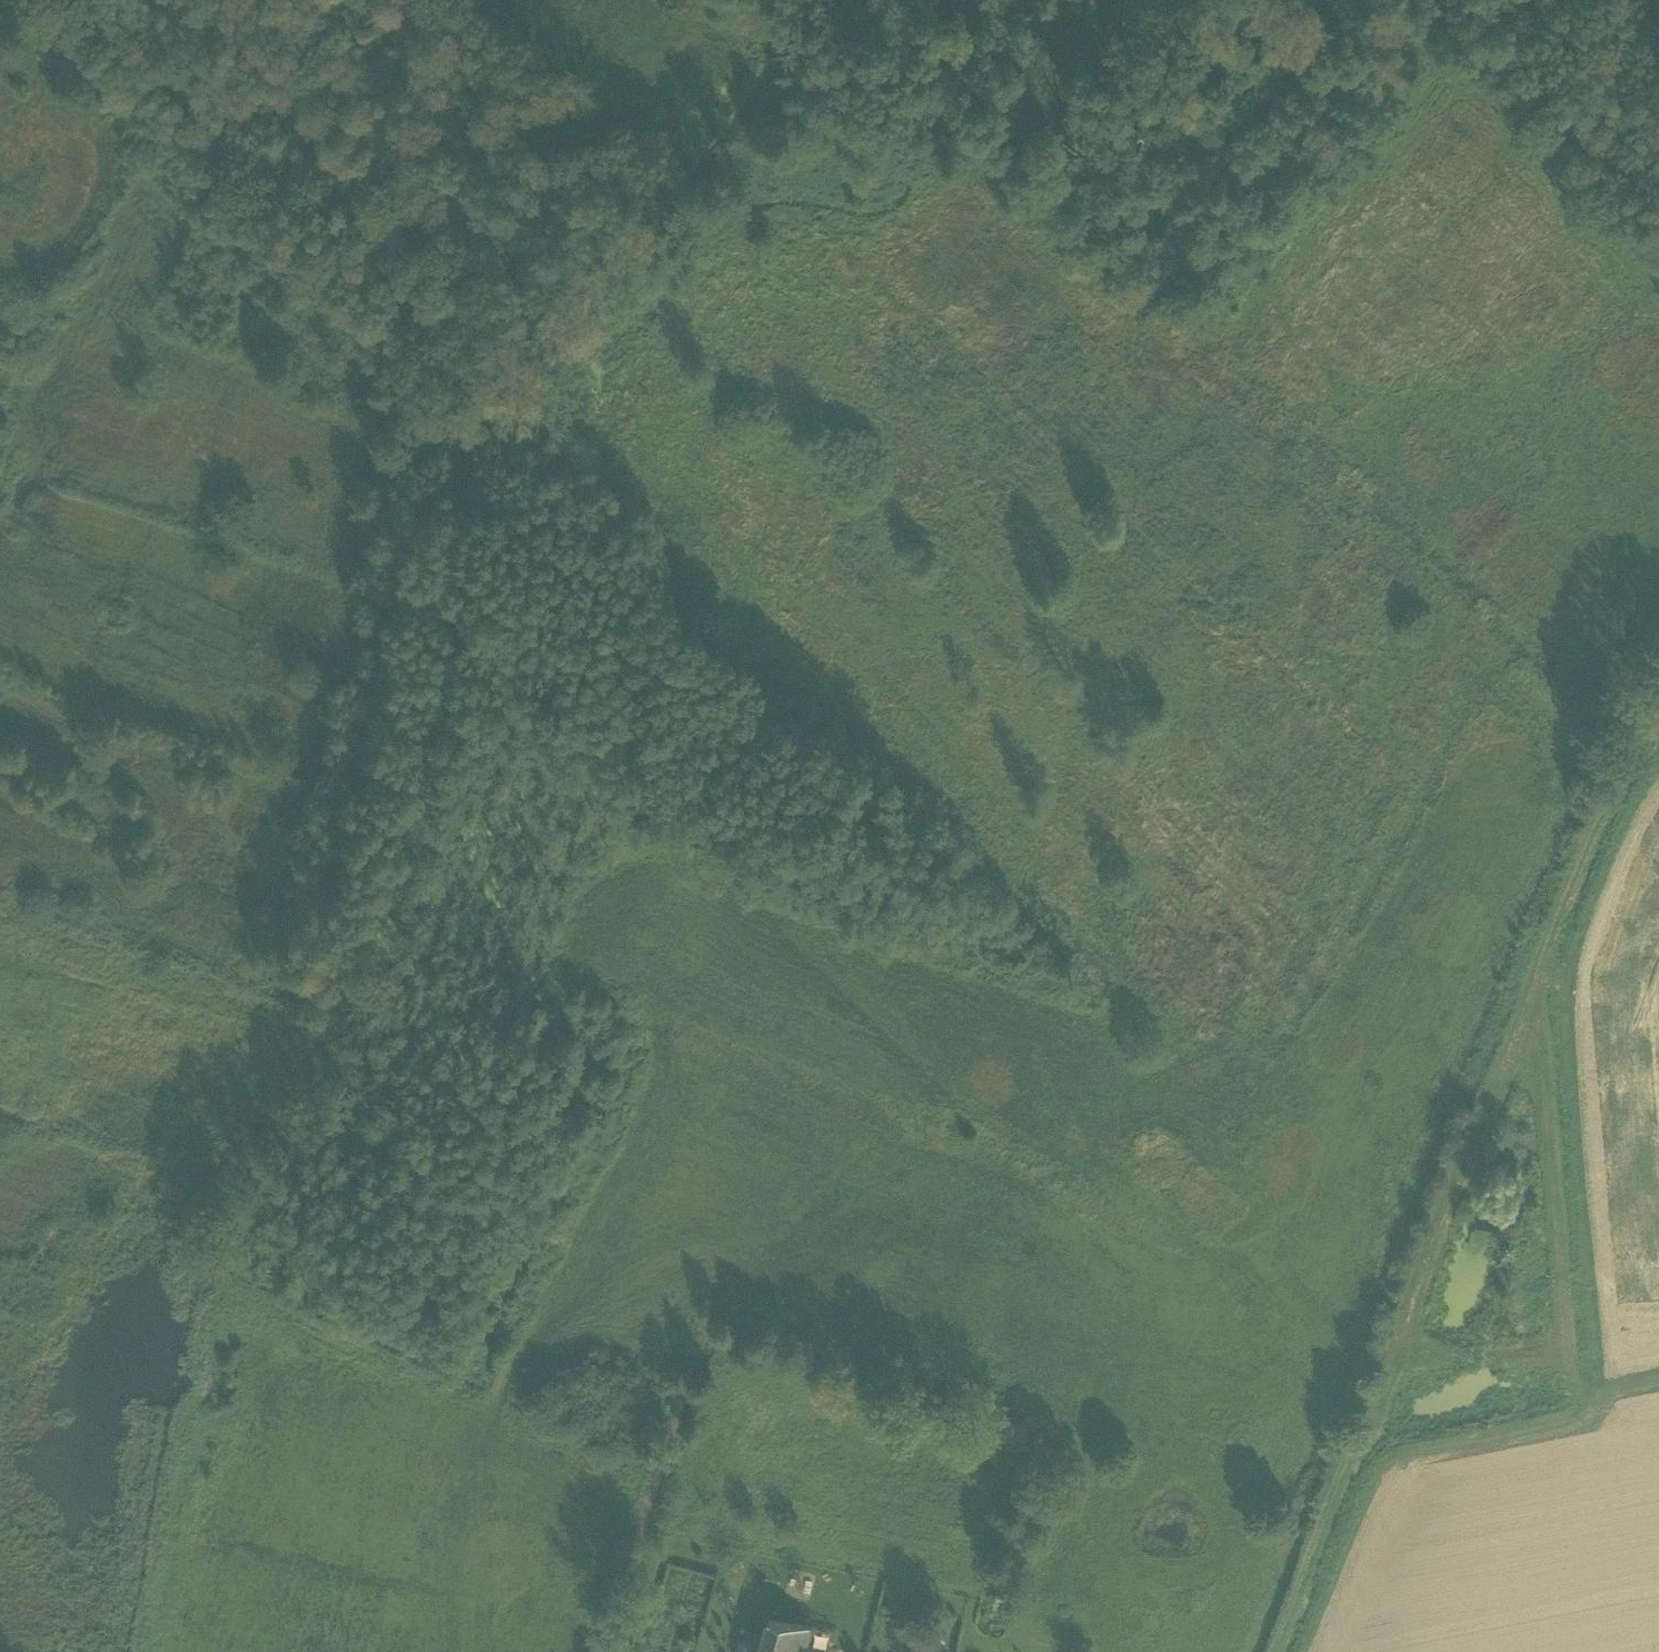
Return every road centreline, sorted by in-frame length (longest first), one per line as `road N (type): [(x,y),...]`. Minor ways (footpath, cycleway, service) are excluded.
road 1 (track): [(1265,1651),(1549,958)]

